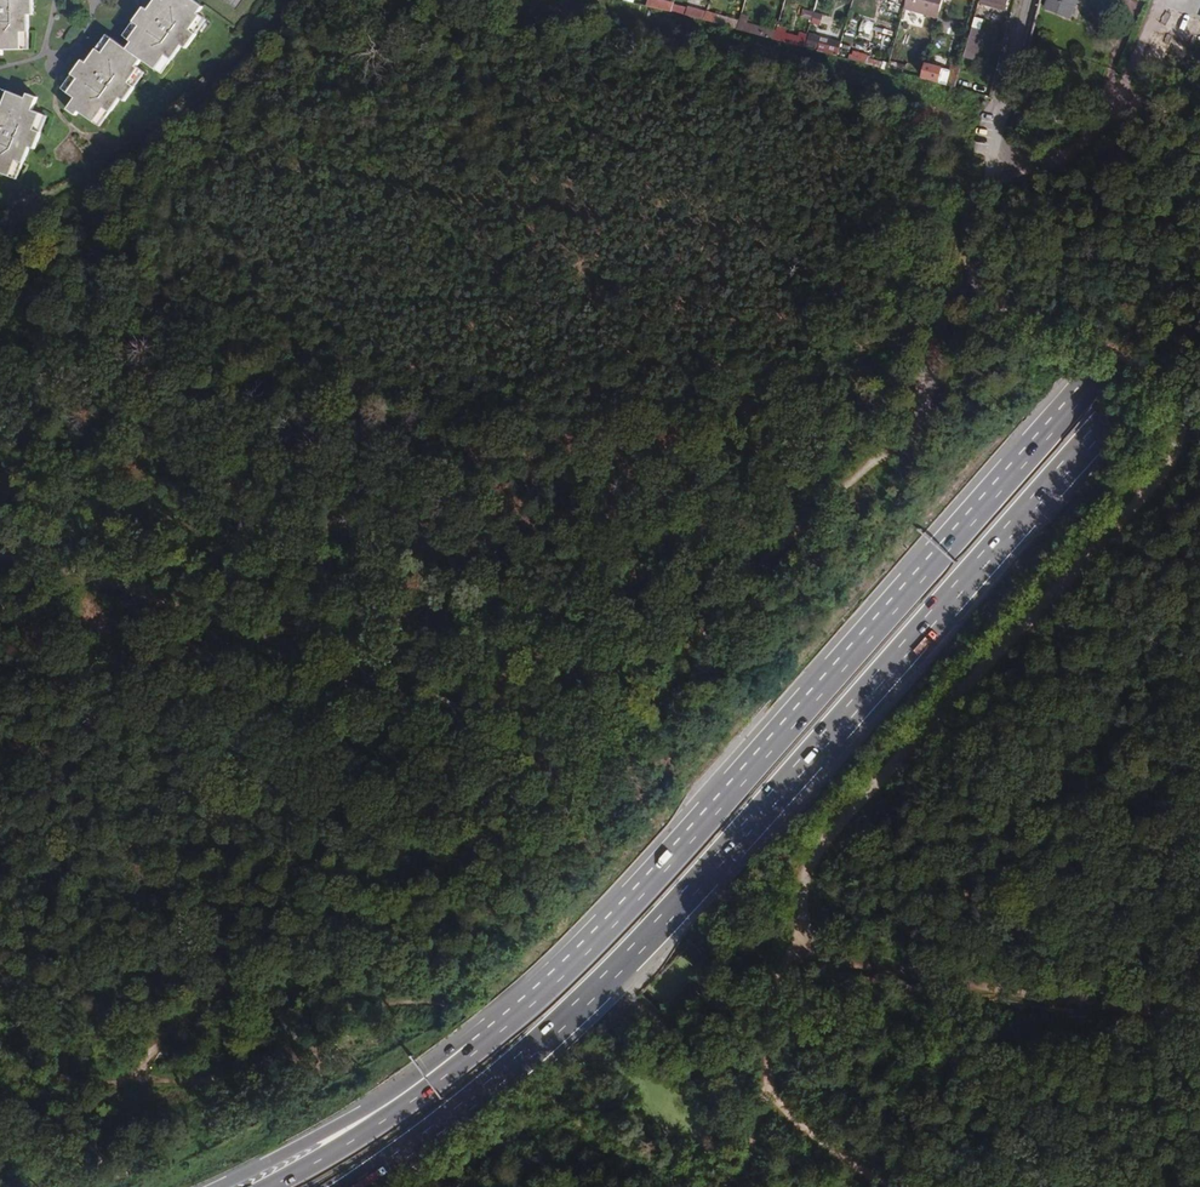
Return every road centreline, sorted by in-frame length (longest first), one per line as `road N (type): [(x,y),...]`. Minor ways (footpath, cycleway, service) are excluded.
road 1 (track): [(0,552),(157,581),(412,662),(532,737),(594,753),(650,713),(795,529),(911,426),(940,366),(991,300)]
road 2 (trunk): [(355,1186),(519,1060),(690,889),(1199,310)]
road 3 (trunk): [(1199,252),(569,965),(476,1051)]
road 4 (track): [(798,913),(806,870),(823,842),(1120,525),(1176,447),(1177,405),(1144,363),(991,300)]
road 5 (track): [(594,753),(309,944),(123,1085)]
road 6 (track): [(0,1062),(123,1085),(261,1073),(290,1042),(350,1009),(393,999),(439,1002),(464,1017)]
road 7 (track): [(1199,1009),(860,960),(815,946),(798,913)]
road 8 (track): [(899,1186),(797,1130),(765,1083),(767,1026),(798,913)]
road 9 (trunk): [(476,1051),(447,1056),(355,1117),(217,1186)]
road 10 (track): [(678,1186),(464,1017)]
road 11 (trunk): [(476,1051),(355,1140),(269,1186)]
road 12 (residential): [(987,184),(1030,0)]
road 13 (track): [(991,300),(974,274),(972,245),(987,184)]

